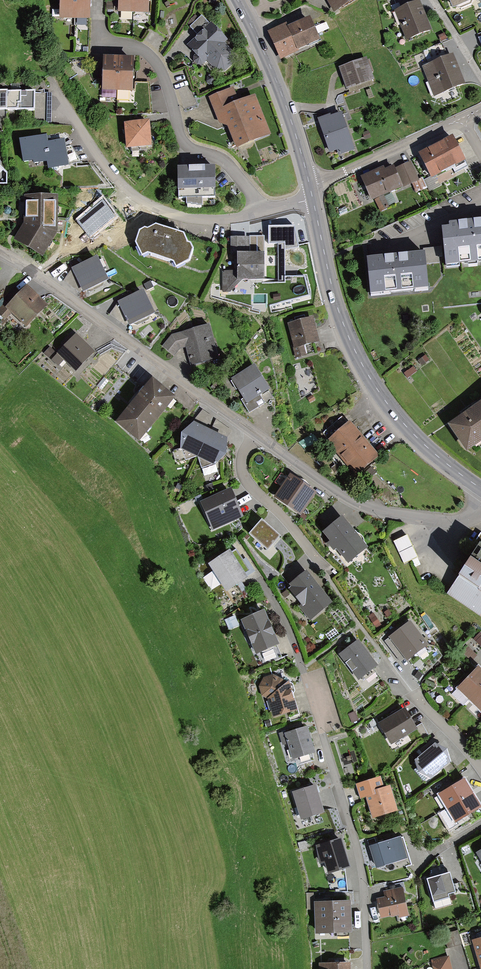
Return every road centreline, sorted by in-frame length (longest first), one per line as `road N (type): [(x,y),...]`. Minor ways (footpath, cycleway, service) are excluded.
road 1 (residential): [(256,579),(291,638),(353,833),(368,968)]
road 2 (tertiary): [(313,198),(337,306),(365,370),(426,446),(480,488)]
road 3 (residential): [(0,257),(256,434)]
road 4 (residential): [(99,0),(103,40),(139,48),(156,62),(182,141),(225,162),(261,213)]
road 5 (residential): [(53,88),(101,162),(140,200),(194,219),(261,213)]
road 6 (residential): [(256,434),(366,508),(460,521),(480,502)]
road 7 (tertiary): [(238,0),(283,100),(310,187)]
road 8 (residential): [(462,119),(310,187)]
road 9 (residential): [(320,563),(245,480),(241,457),(256,434)]
road 10 (residential): [(385,662),(480,769)]

